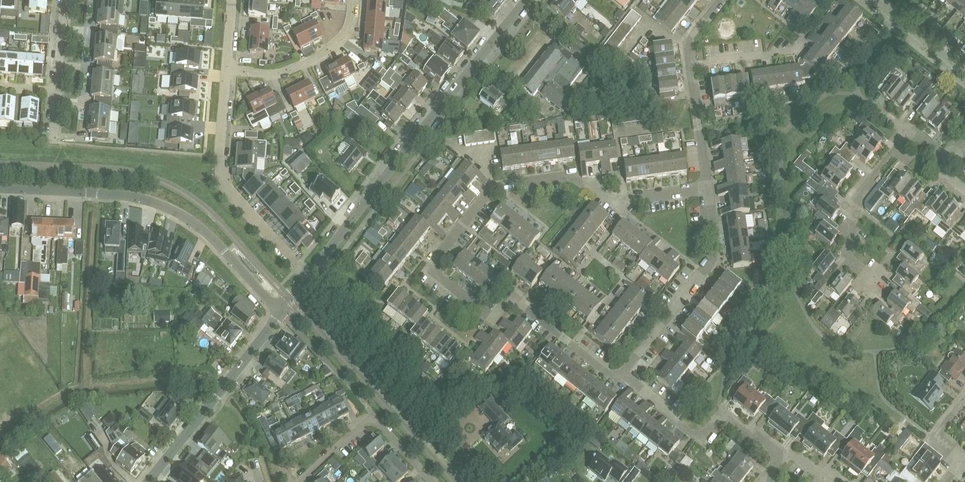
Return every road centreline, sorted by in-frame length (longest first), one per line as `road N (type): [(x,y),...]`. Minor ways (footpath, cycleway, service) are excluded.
road 1 (residential): [(619,378),(520,303),(492,316),(479,310),(435,275),(436,262),(497,184),(564,177),(621,201),(708,189)]
road 2 (residential): [(308,276),(527,0)]
road 3 (residential): [(281,312),(179,215),(133,197),(0,188)]
road 4 (residential): [(491,481),(308,276)]
road 5 (residential): [(226,72),(221,179),(308,276)]
road 6 (residential): [(619,378),(713,264),(708,189)]
road 7 (residential): [(146,481),(281,312)]
road 8 (residential): [(780,455),(723,419),(699,441),(619,378)]
road 9 (residential): [(434,481),(373,416),(298,481)]
road 10 (residential): [(878,285),(849,261),(849,199),(905,131)]
road 11 (residential): [(353,0),(346,33),(316,59),(267,75),(226,72)]
road 12 (residential): [(708,189),(690,67)]

